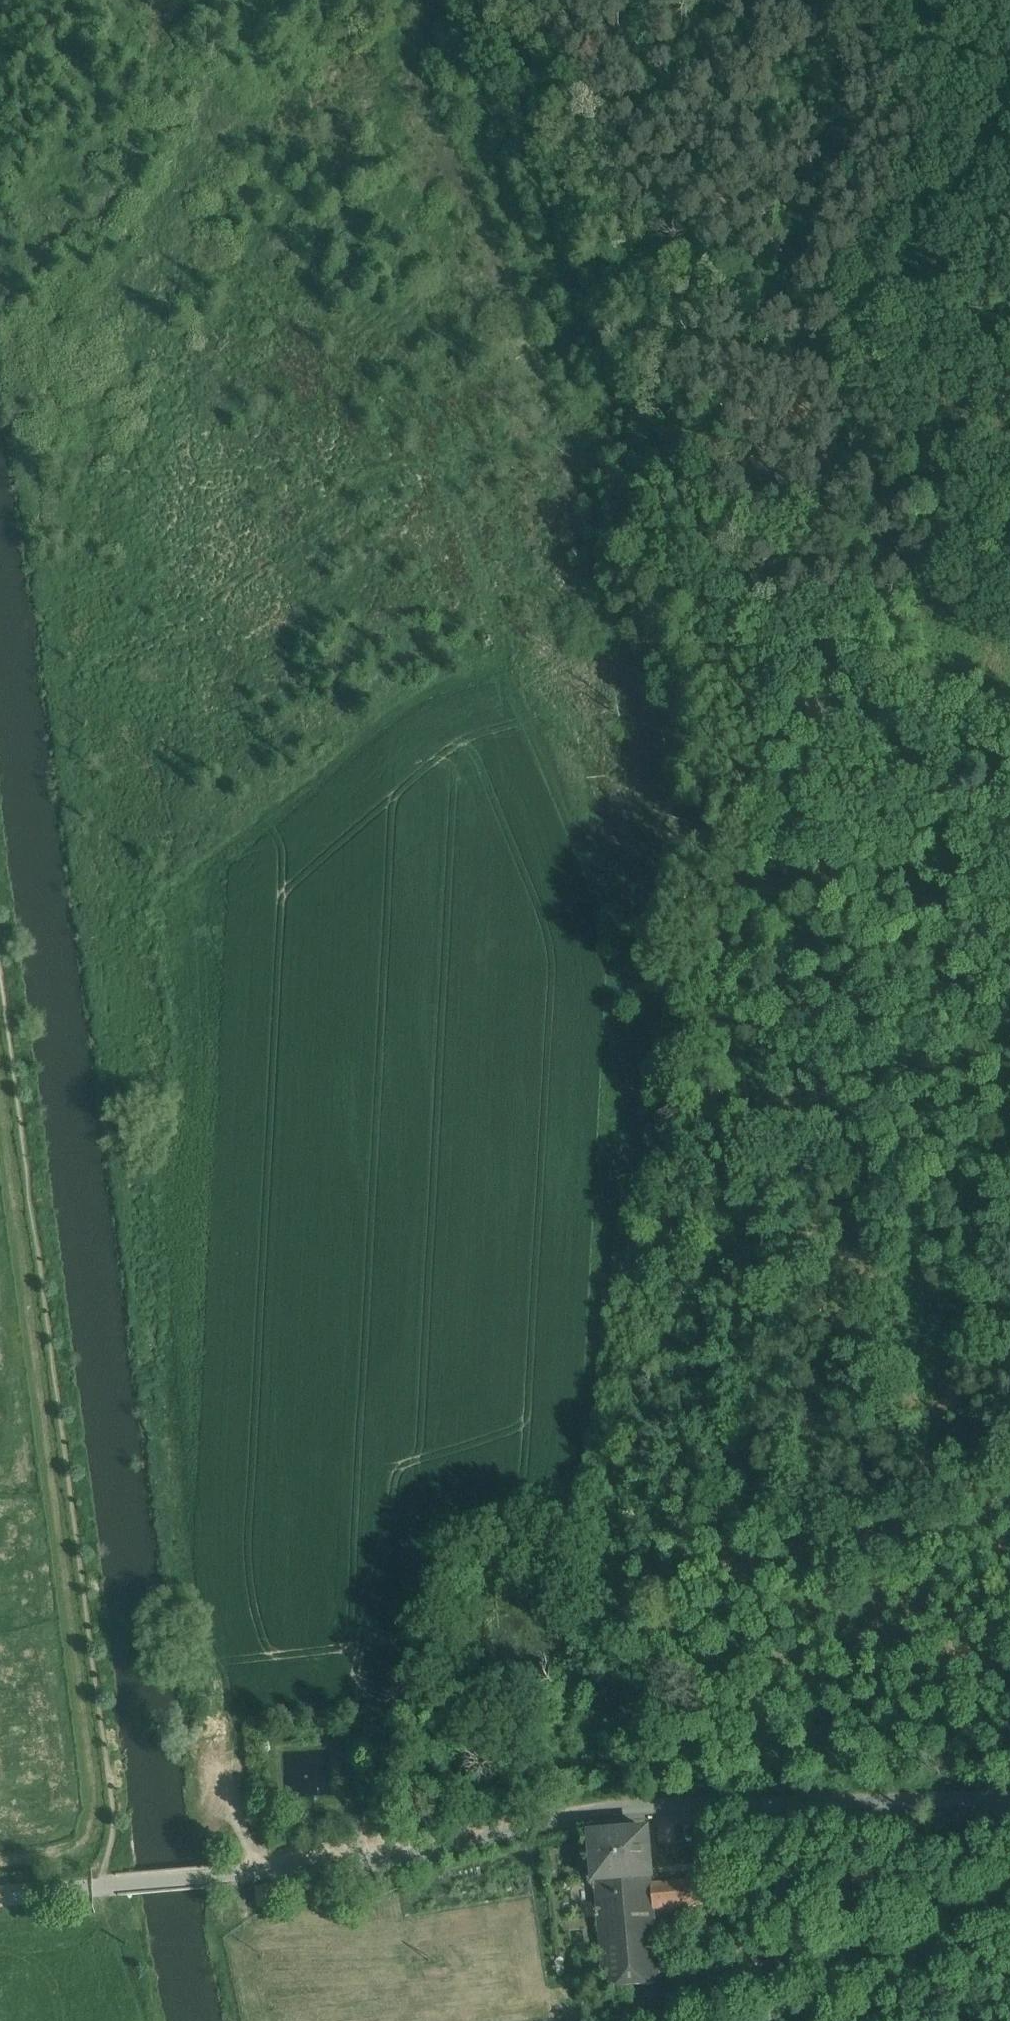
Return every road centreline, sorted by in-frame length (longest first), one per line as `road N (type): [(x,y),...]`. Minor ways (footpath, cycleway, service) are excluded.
road 1 (unclassified): [(1009,1799),(601,1802),(421,1858),(0,1898)]
road 2 (track): [(483,0),(587,219),(679,495),(728,587),(768,625),(1009,729)]

